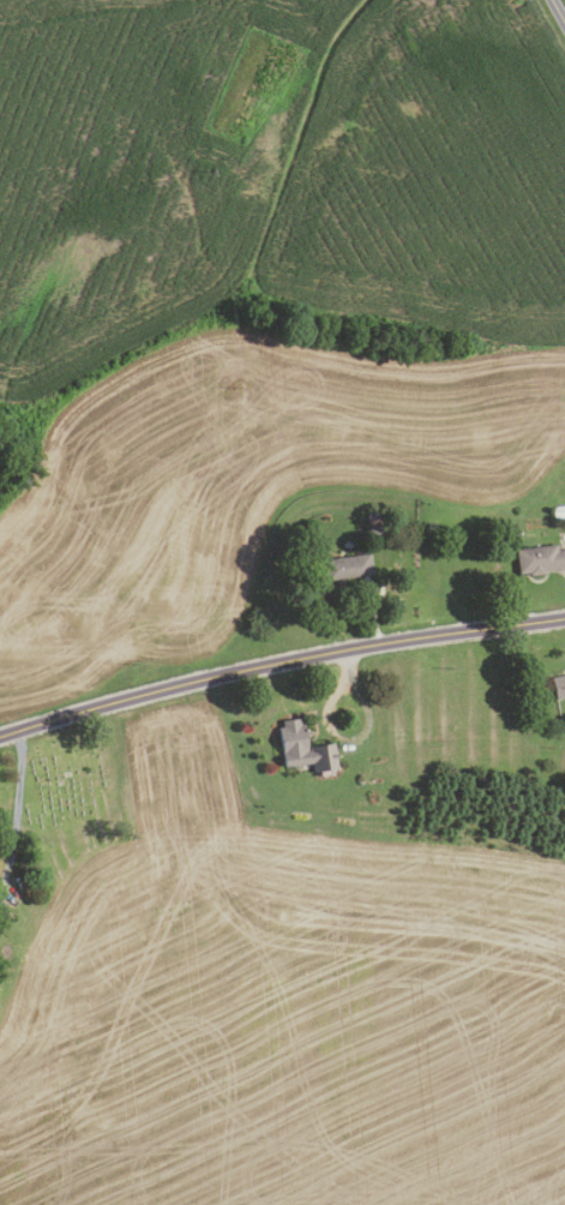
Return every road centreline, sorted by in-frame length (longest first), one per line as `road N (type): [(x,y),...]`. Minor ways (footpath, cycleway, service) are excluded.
road 1 (tertiary): [(0,739),(259,666),(564,616)]

